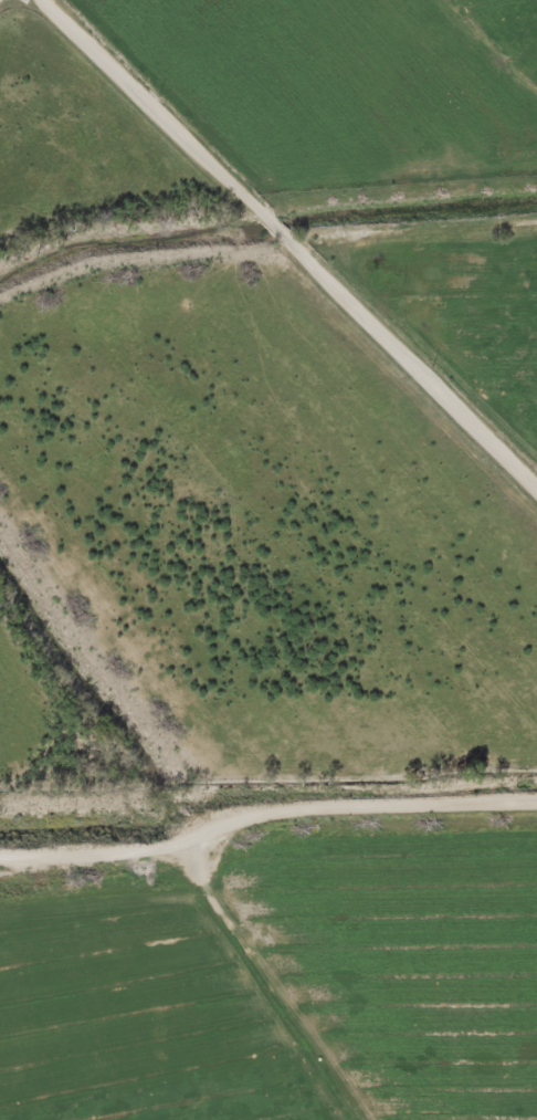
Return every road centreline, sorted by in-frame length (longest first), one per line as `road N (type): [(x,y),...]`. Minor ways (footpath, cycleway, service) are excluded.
road 1 (track): [(536,803),(306,808),(134,860),(0,861)]

